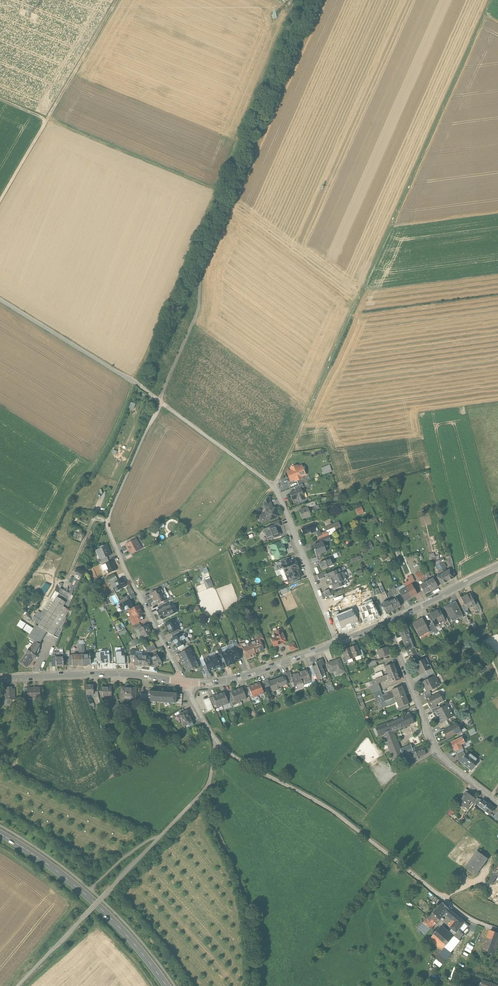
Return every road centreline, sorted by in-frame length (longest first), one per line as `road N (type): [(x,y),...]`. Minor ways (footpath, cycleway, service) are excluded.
road 1 (track): [(138,595),(223,552),(278,480),(490,0)]
road 2 (track): [(133,381),(296,0)]
road 3 (track): [(19,985),(206,788),(215,742)]
road 4 (residential): [(161,403),(279,495),(337,642)]
road 5 (track): [(427,885),(329,809),(215,742)]
road 6 (track): [(220,186),(0,97)]
road 7 (track): [(0,202),(118,0)]
road 8 (secondary): [(0,832),(92,896),(172,985)]
road 9 (residential): [(387,623),(431,740),(497,803)]
road 10 (track): [(210,780),(213,820),(245,898),(253,985)]
road 11 (unclassified): [(161,403),(0,299)]
road 12 (track): [(0,855),(74,911),(12,985)]
road 13 (tertiary): [(0,679),(129,673),(182,682)]
road 14 (residential): [(106,524),(182,682)]
road 15 (track): [(155,985),(99,926),(27,985)]
road 16 (tertiary): [(182,682),(238,677),(337,642)]
road 17 (track): [(106,524),(161,403)]
road 18 (tertiary): [(387,623),(497,566)]

